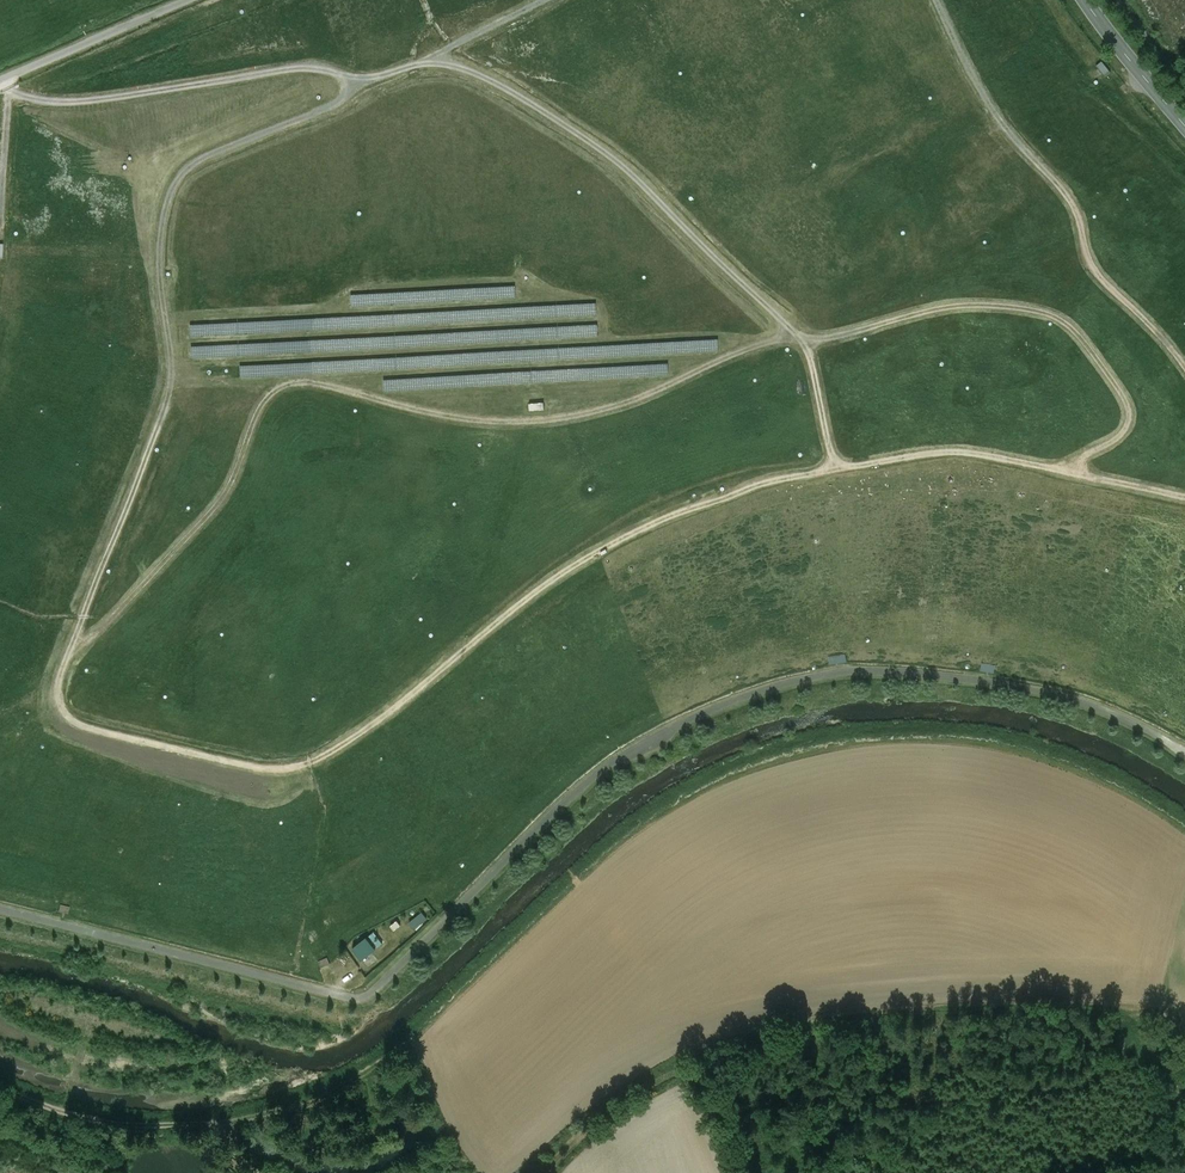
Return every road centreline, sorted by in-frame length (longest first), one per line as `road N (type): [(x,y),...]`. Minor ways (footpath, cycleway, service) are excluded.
road 1 (track): [(0,1091),(85,1120),(198,1126),(318,1099),(410,1044)]
road 2 (tertiary): [(1085,0),(1184,127)]

